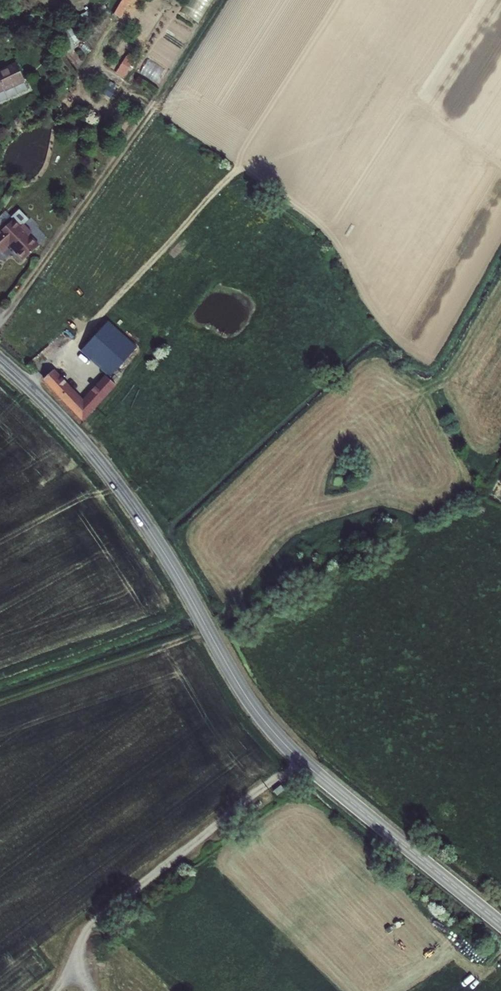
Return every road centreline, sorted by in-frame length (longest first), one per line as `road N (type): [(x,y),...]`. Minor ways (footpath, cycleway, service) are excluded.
road 1 (tertiary): [(500,924),(274,735),(111,478),(0,361)]
road 2 (track): [(25,384),(235,171)]
road 3 (track): [(207,629),(0,700)]

